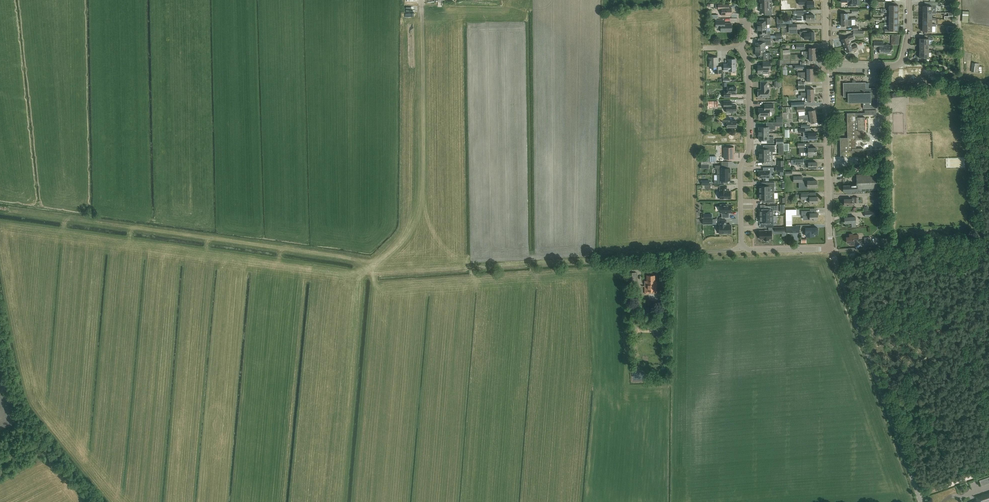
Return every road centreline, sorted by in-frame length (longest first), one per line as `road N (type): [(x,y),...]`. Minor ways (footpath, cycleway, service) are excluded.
road 1 (track): [(0,209),(290,250),(355,262),(375,275),(731,250)]
road 2 (tertiary): [(921,501),(831,248)]
road 3 (track): [(882,100),(890,101),(898,246),(832,251)]
road 4 (residential): [(741,248),(741,172),(750,147),(749,67),(738,47)]
road 5 (tertiary): [(831,248),(827,65)]
road 6 (residential): [(900,63),(961,76),(959,0)]

